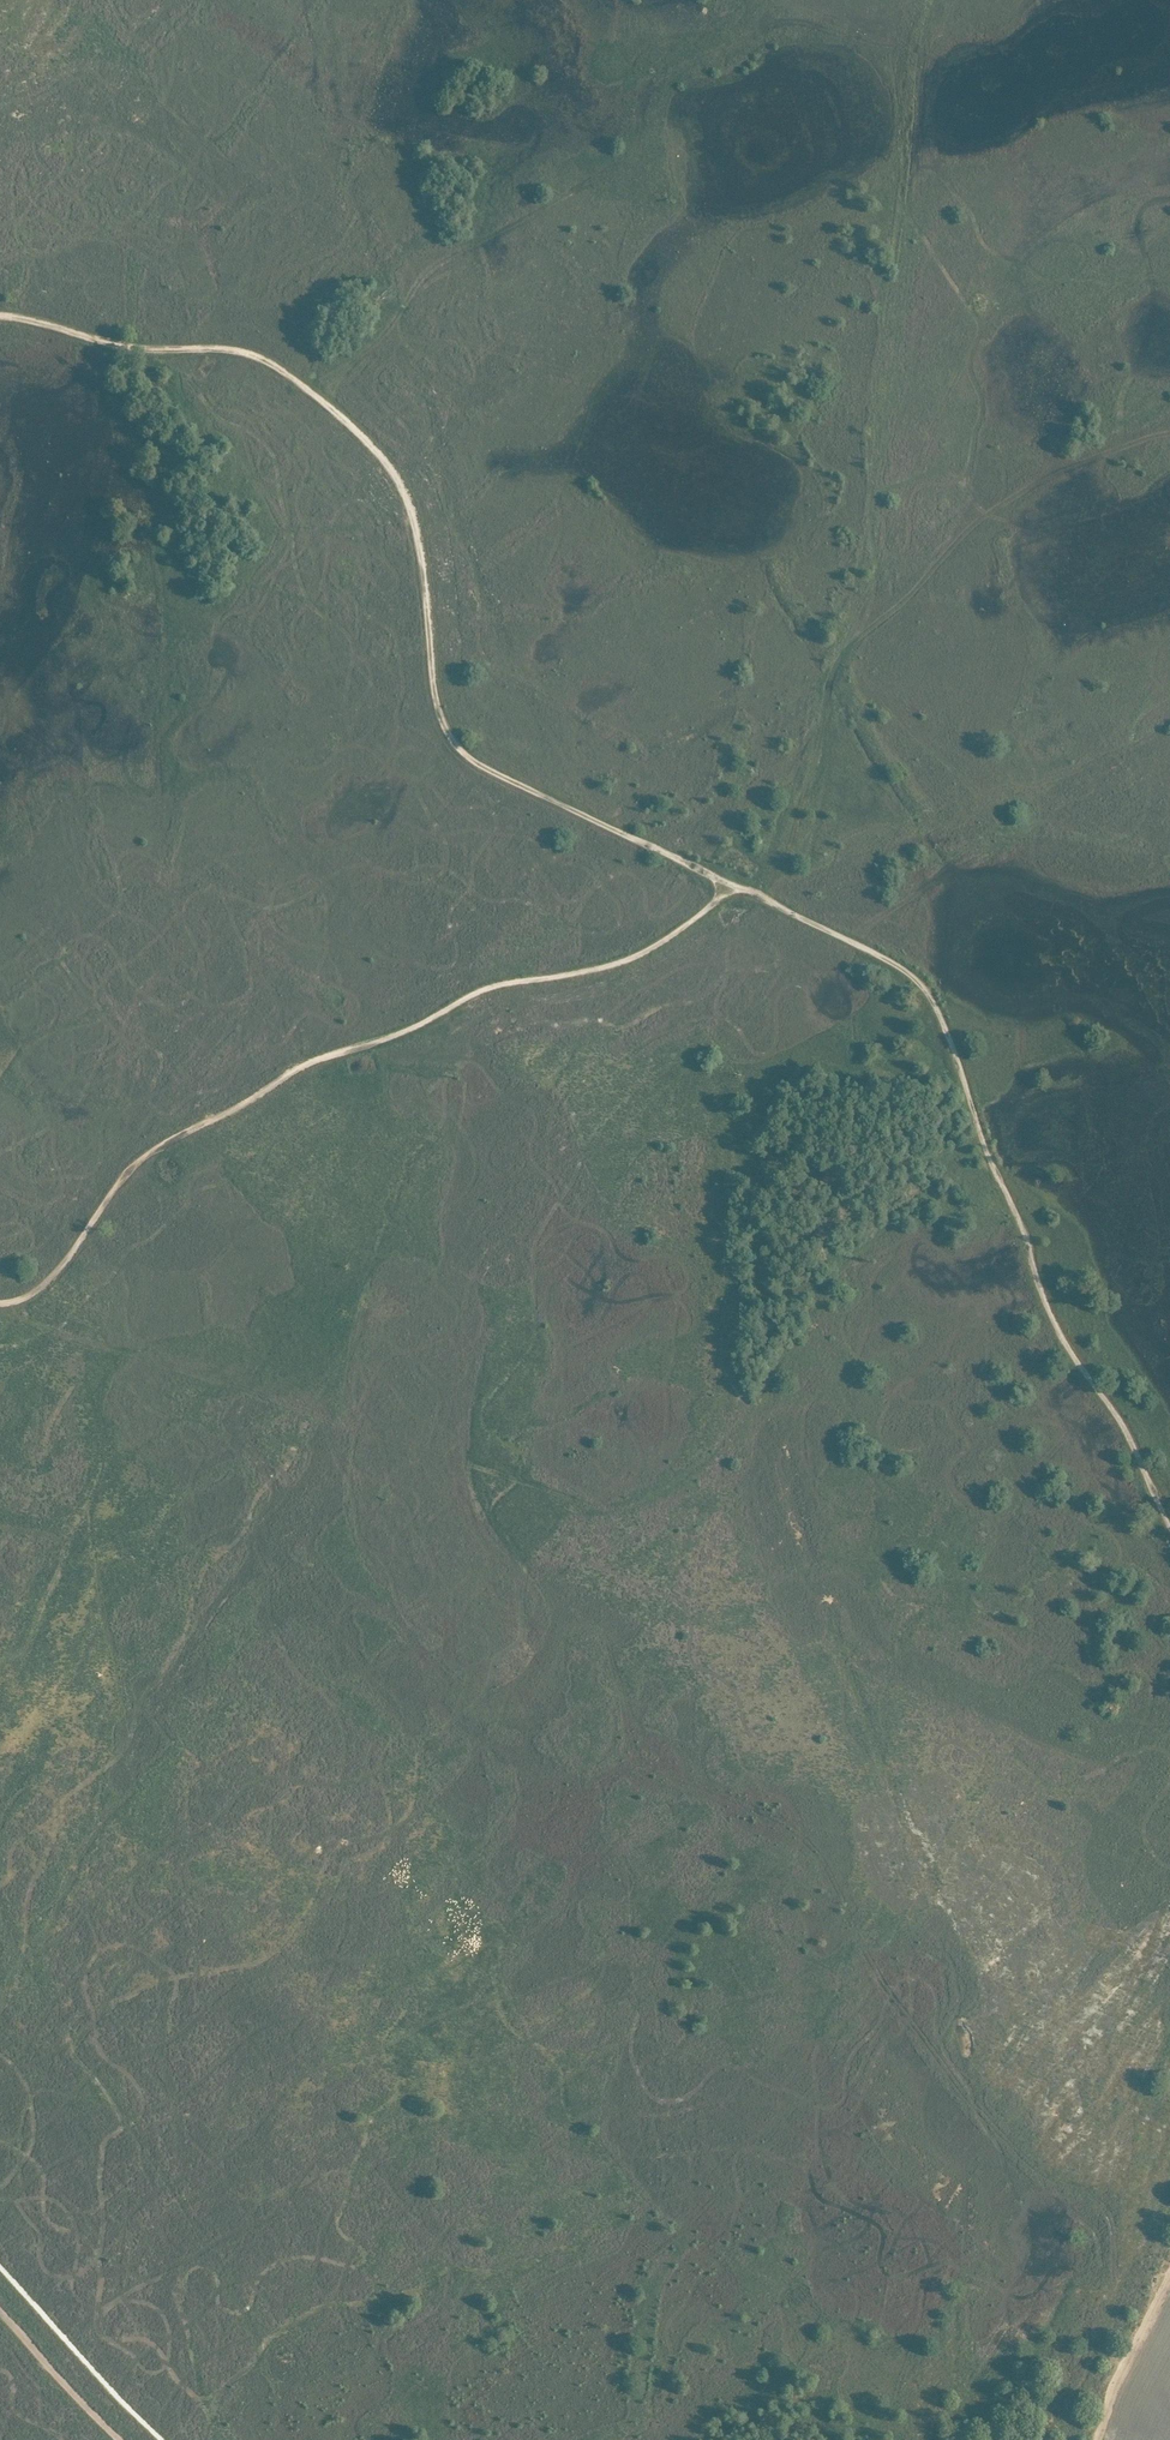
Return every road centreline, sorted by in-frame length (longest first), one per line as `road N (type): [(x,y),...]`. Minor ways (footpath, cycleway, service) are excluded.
road 1 (track): [(1093,2439),(1169,2281)]
road 2 (track): [(0,2313),(120,2439)]

